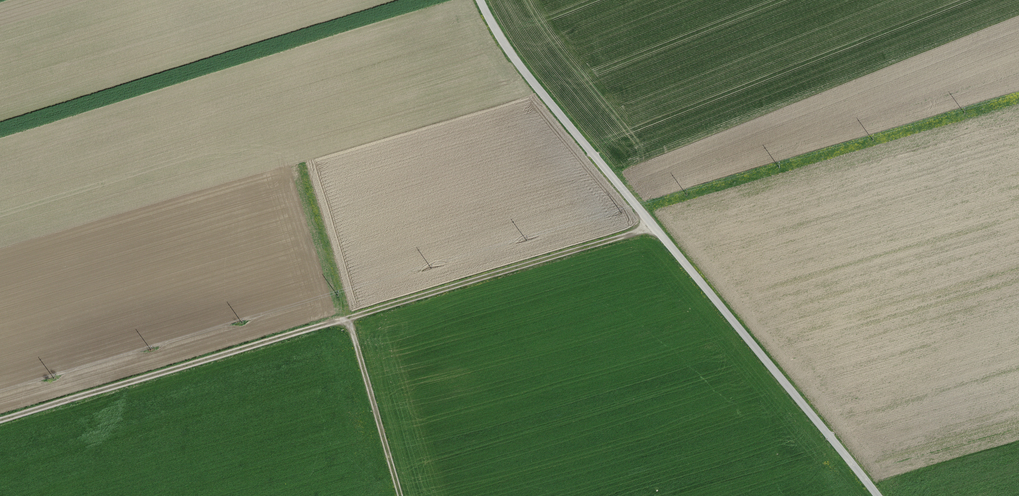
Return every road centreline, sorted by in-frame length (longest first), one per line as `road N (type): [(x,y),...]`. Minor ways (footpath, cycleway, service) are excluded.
road 1 (unclassified): [(878,495),(528,77),(481,0)]
road 2 (track): [(0,420),(347,318)]
road 3 (track): [(347,318),(655,226)]
road 4 (track): [(347,318),(401,495)]

